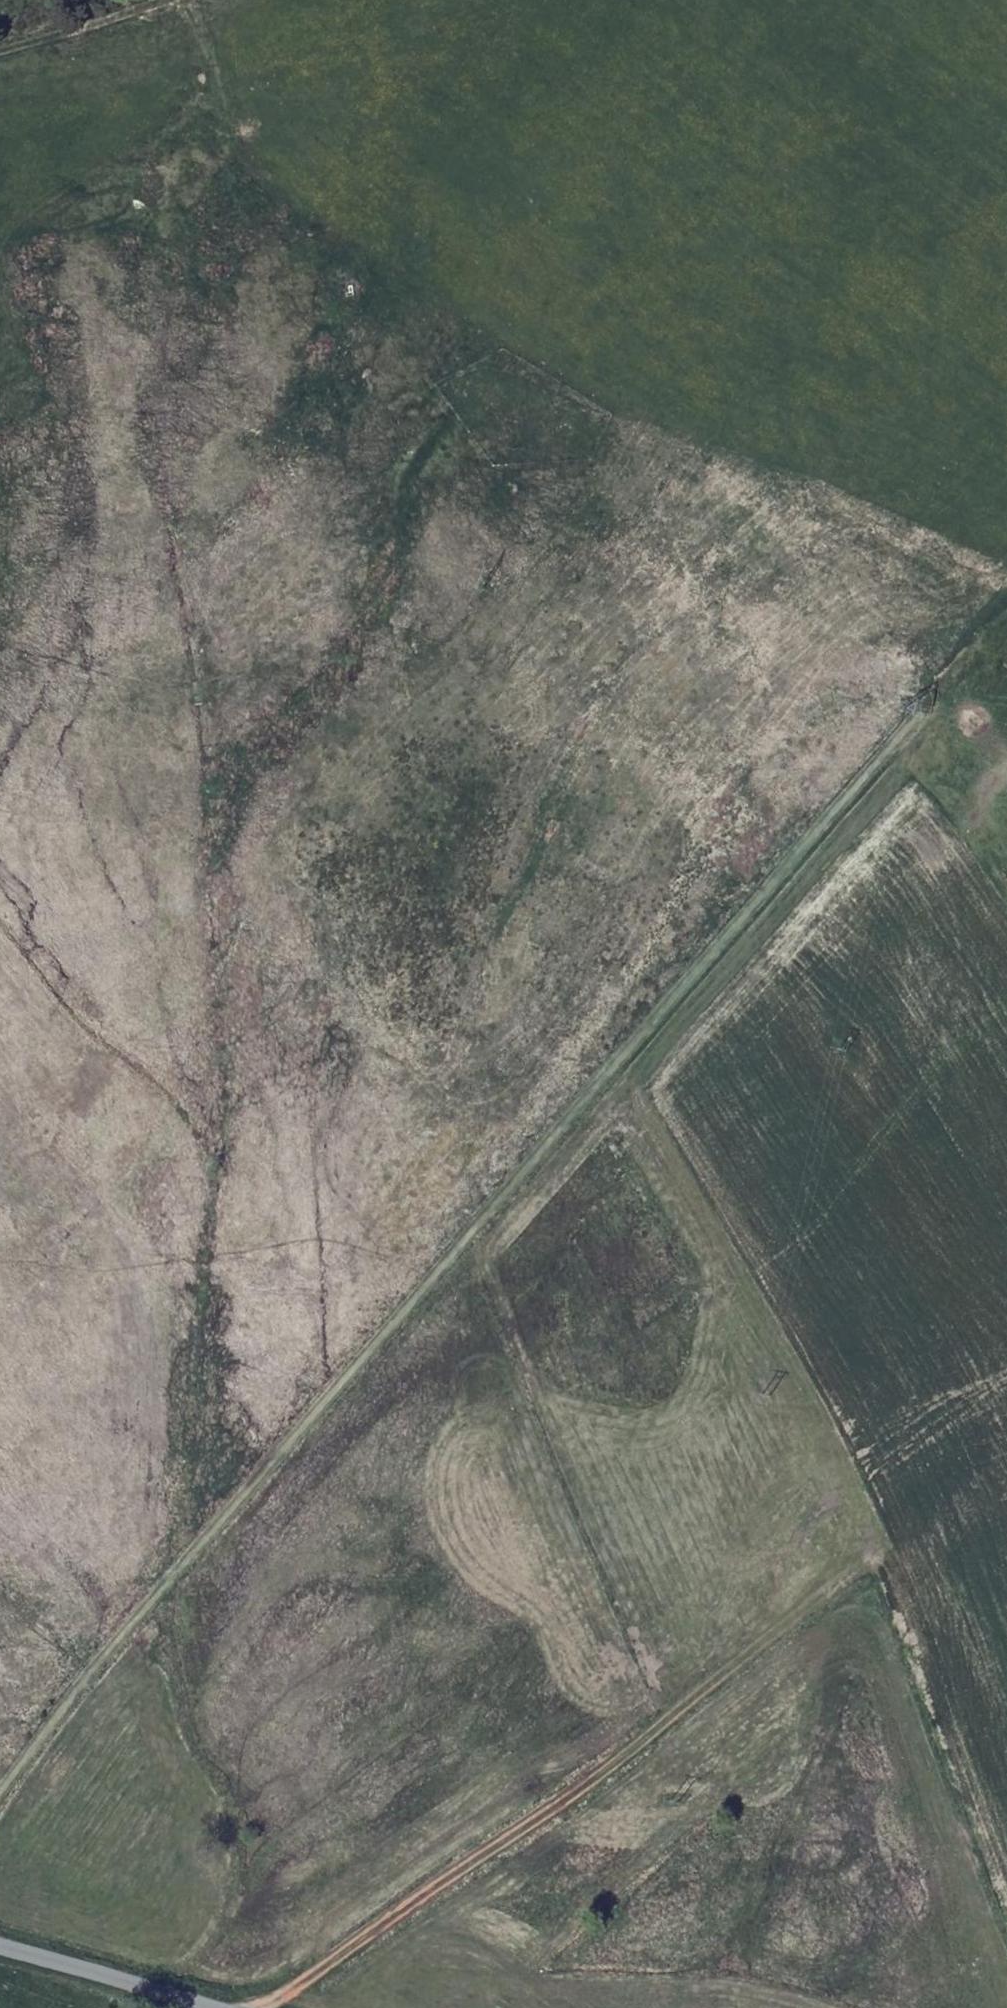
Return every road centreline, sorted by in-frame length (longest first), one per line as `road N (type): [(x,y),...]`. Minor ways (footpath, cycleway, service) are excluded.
road 1 (unclassified): [(0,1953),(207,2007)]
road 2 (track): [(183,0),(0,45)]

